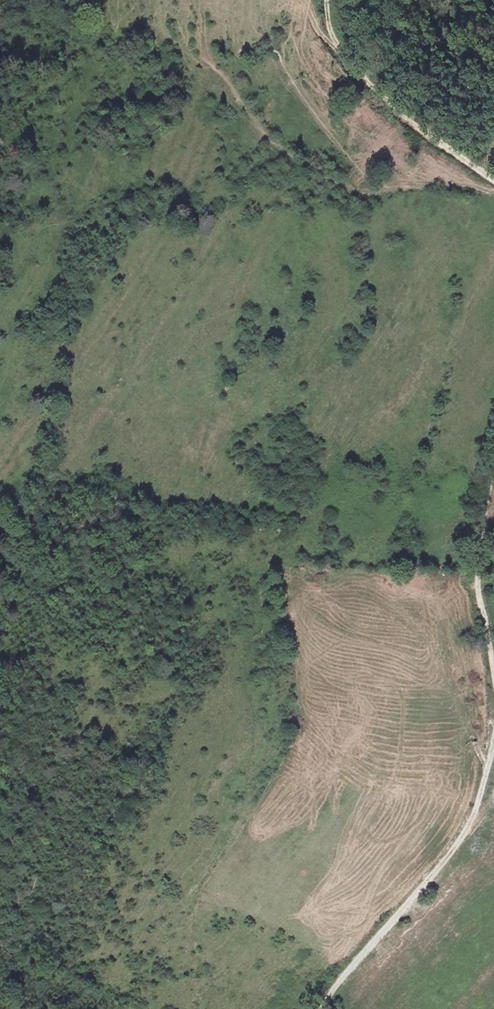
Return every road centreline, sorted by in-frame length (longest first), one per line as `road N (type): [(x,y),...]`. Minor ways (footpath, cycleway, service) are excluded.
road 1 (track): [(319,1008),(336,977),(467,824),(493,725)]
road 2 (track): [(493,178),(374,91),(350,65),(329,0)]
road 3 (track): [(493,683),(475,585),(493,455)]

